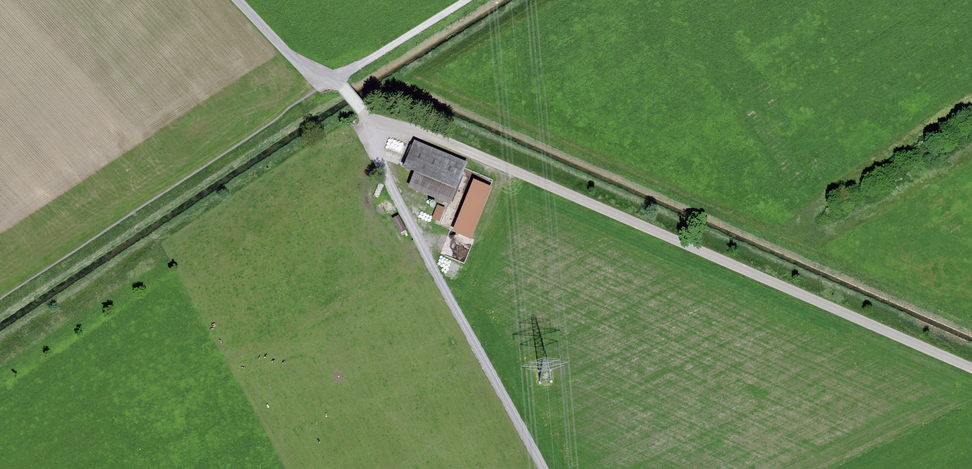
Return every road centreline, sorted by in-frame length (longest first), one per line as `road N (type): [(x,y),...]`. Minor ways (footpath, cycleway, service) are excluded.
road 1 (unclassified): [(971,369),(427,134),(369,121),(359,109)]
road 2 (track): [(369,121),(384,176),(544,468)]
road 3 (track): [(331,79),(467,0)]
road 4 (unclassified): [(236,0),(285,53),(338,83)]

